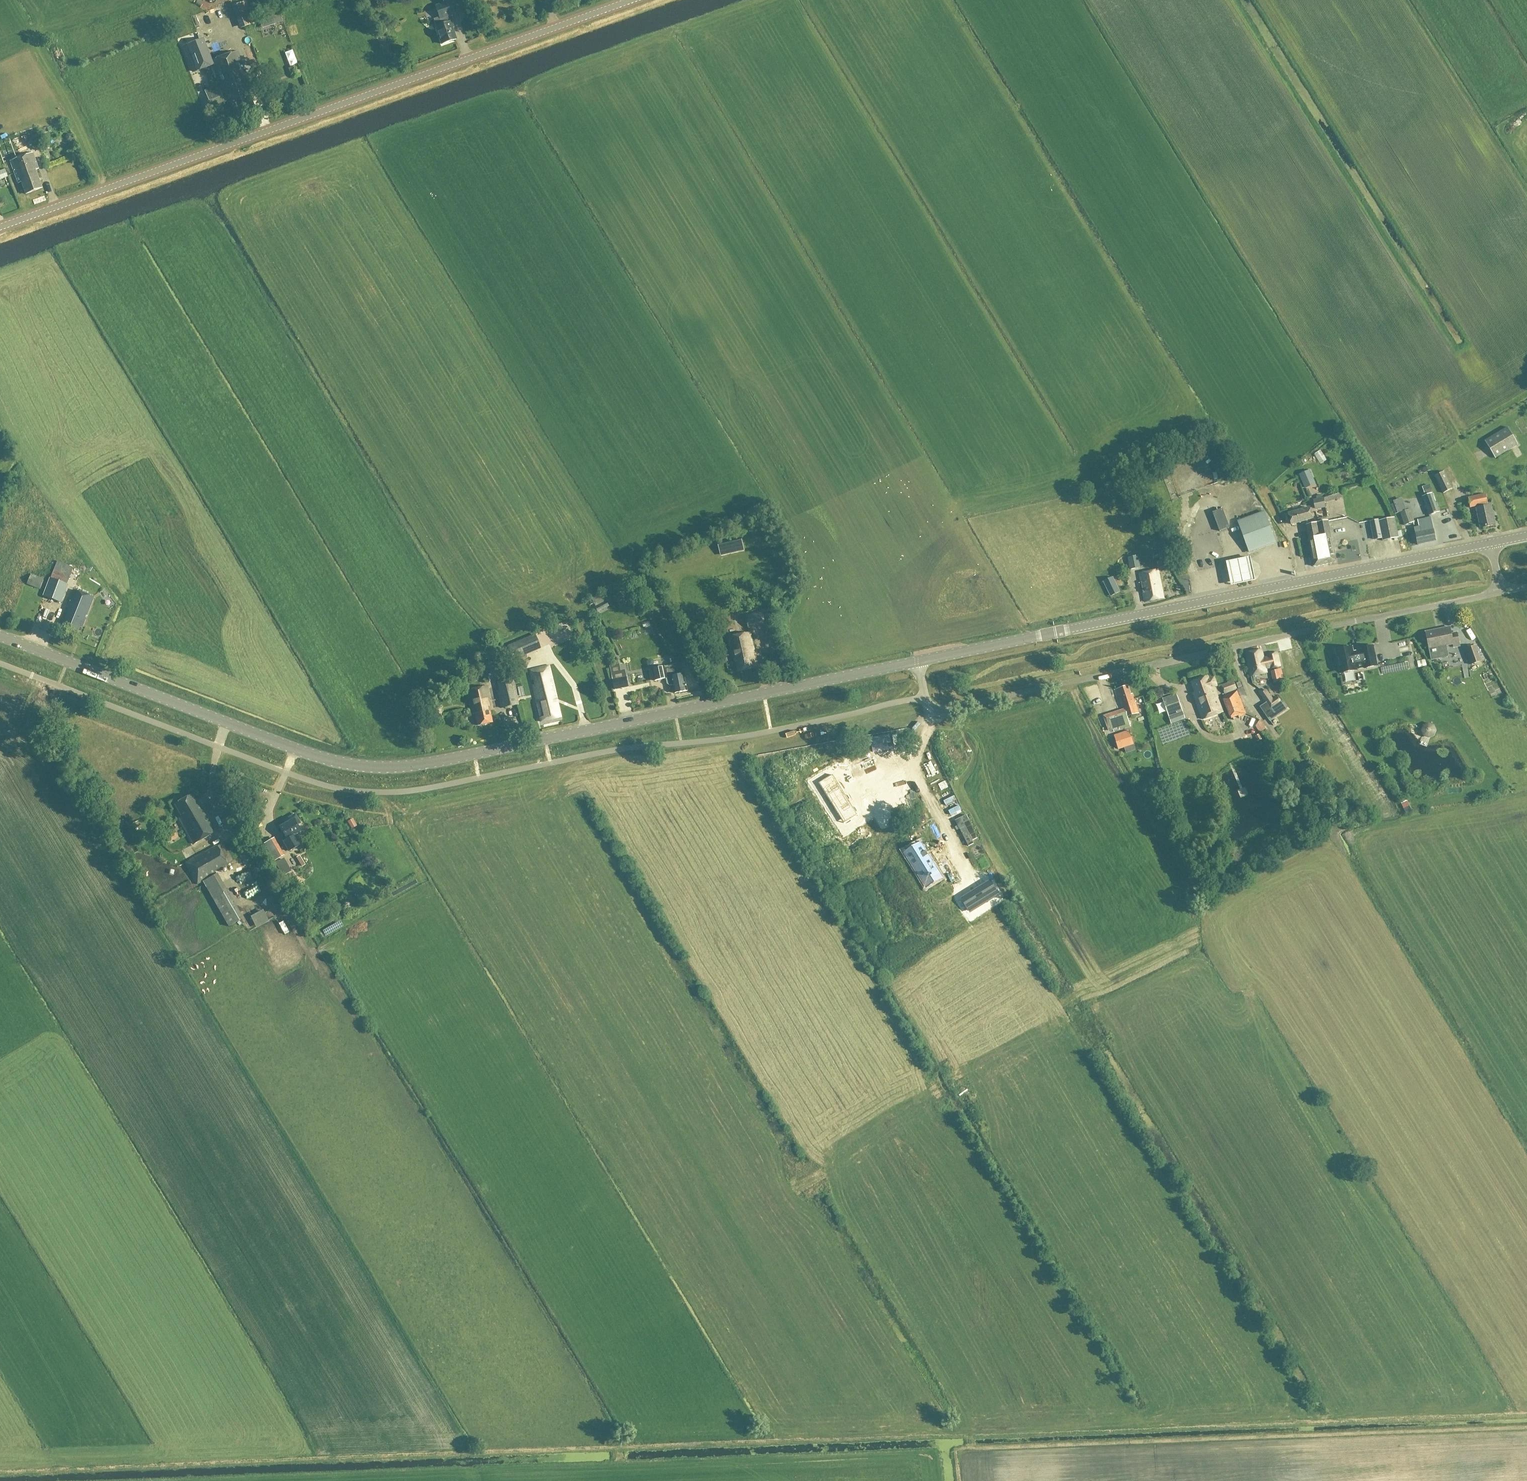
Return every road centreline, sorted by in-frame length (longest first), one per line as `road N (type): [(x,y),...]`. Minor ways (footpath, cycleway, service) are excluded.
road 1 (tertiary): [(916,663),(383,768),(294,750),(0,637)]
road 2 (unclassified): [(0,229),(637,0)]
road 3 (residential): [(916,663),(926,703),(941,712),(1500,593)]
road 4 (tertiary): [(916,663),(1489,544)]

